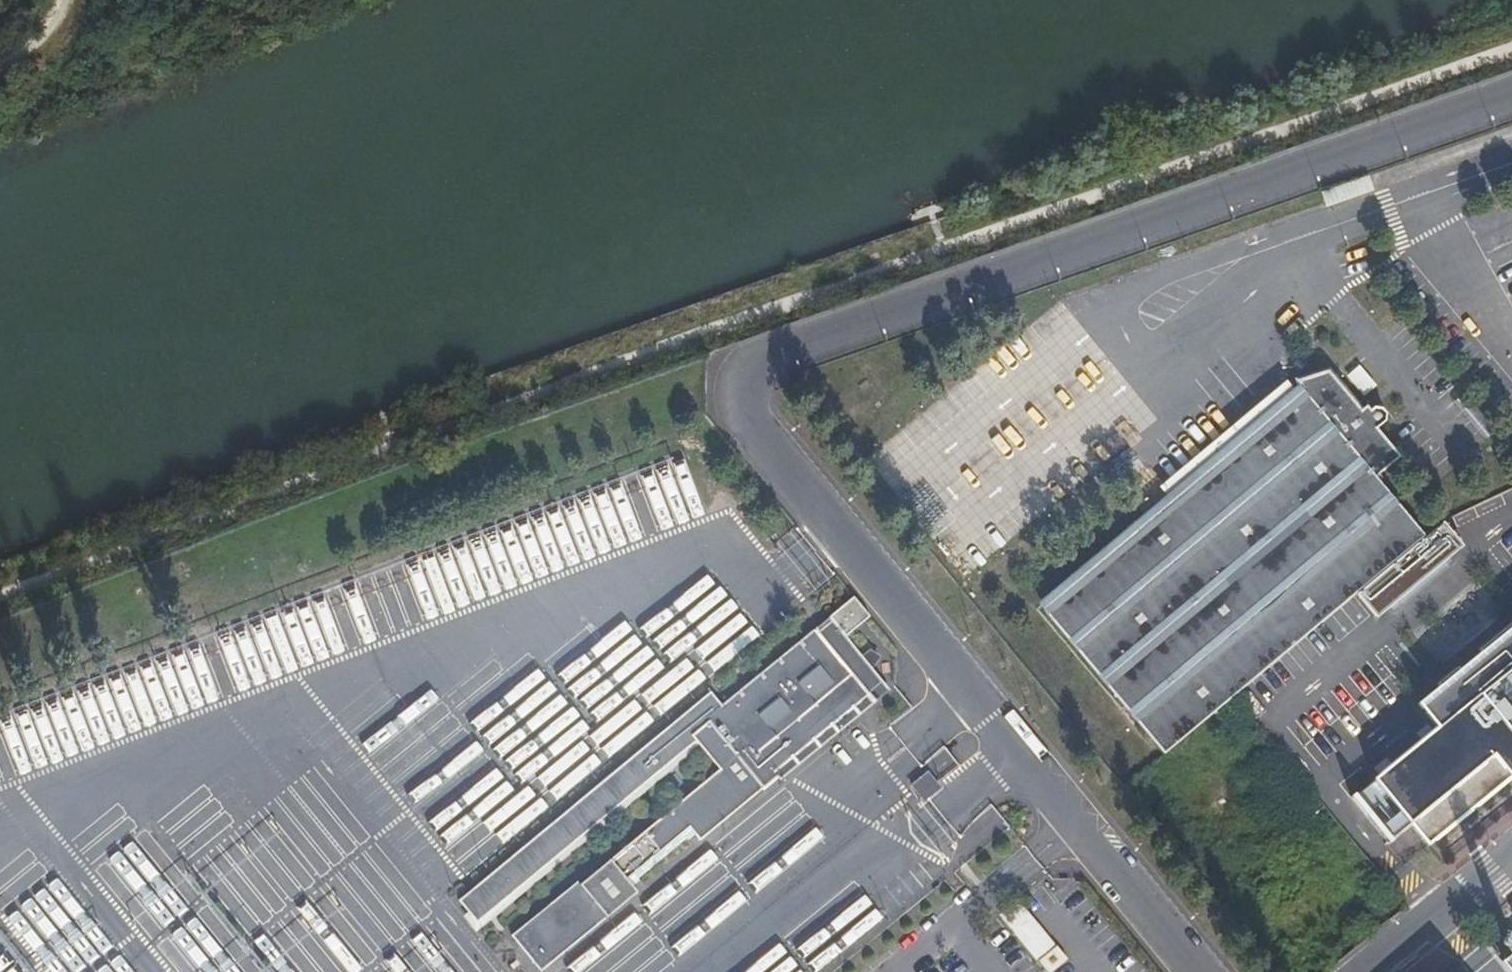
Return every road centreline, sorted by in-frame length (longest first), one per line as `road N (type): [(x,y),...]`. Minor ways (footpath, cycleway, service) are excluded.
road 1 (residential): [(1353,971),(1511,850)]

